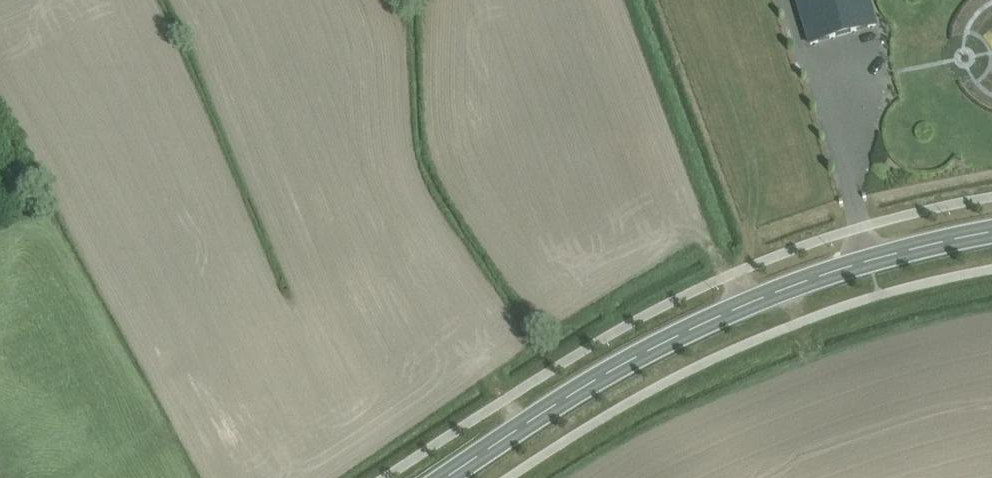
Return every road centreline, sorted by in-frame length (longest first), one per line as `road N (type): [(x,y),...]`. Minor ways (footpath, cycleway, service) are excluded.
road 1 (secondary): [(445,477),(621,363),(747,302),(873,259),(991,230)]

